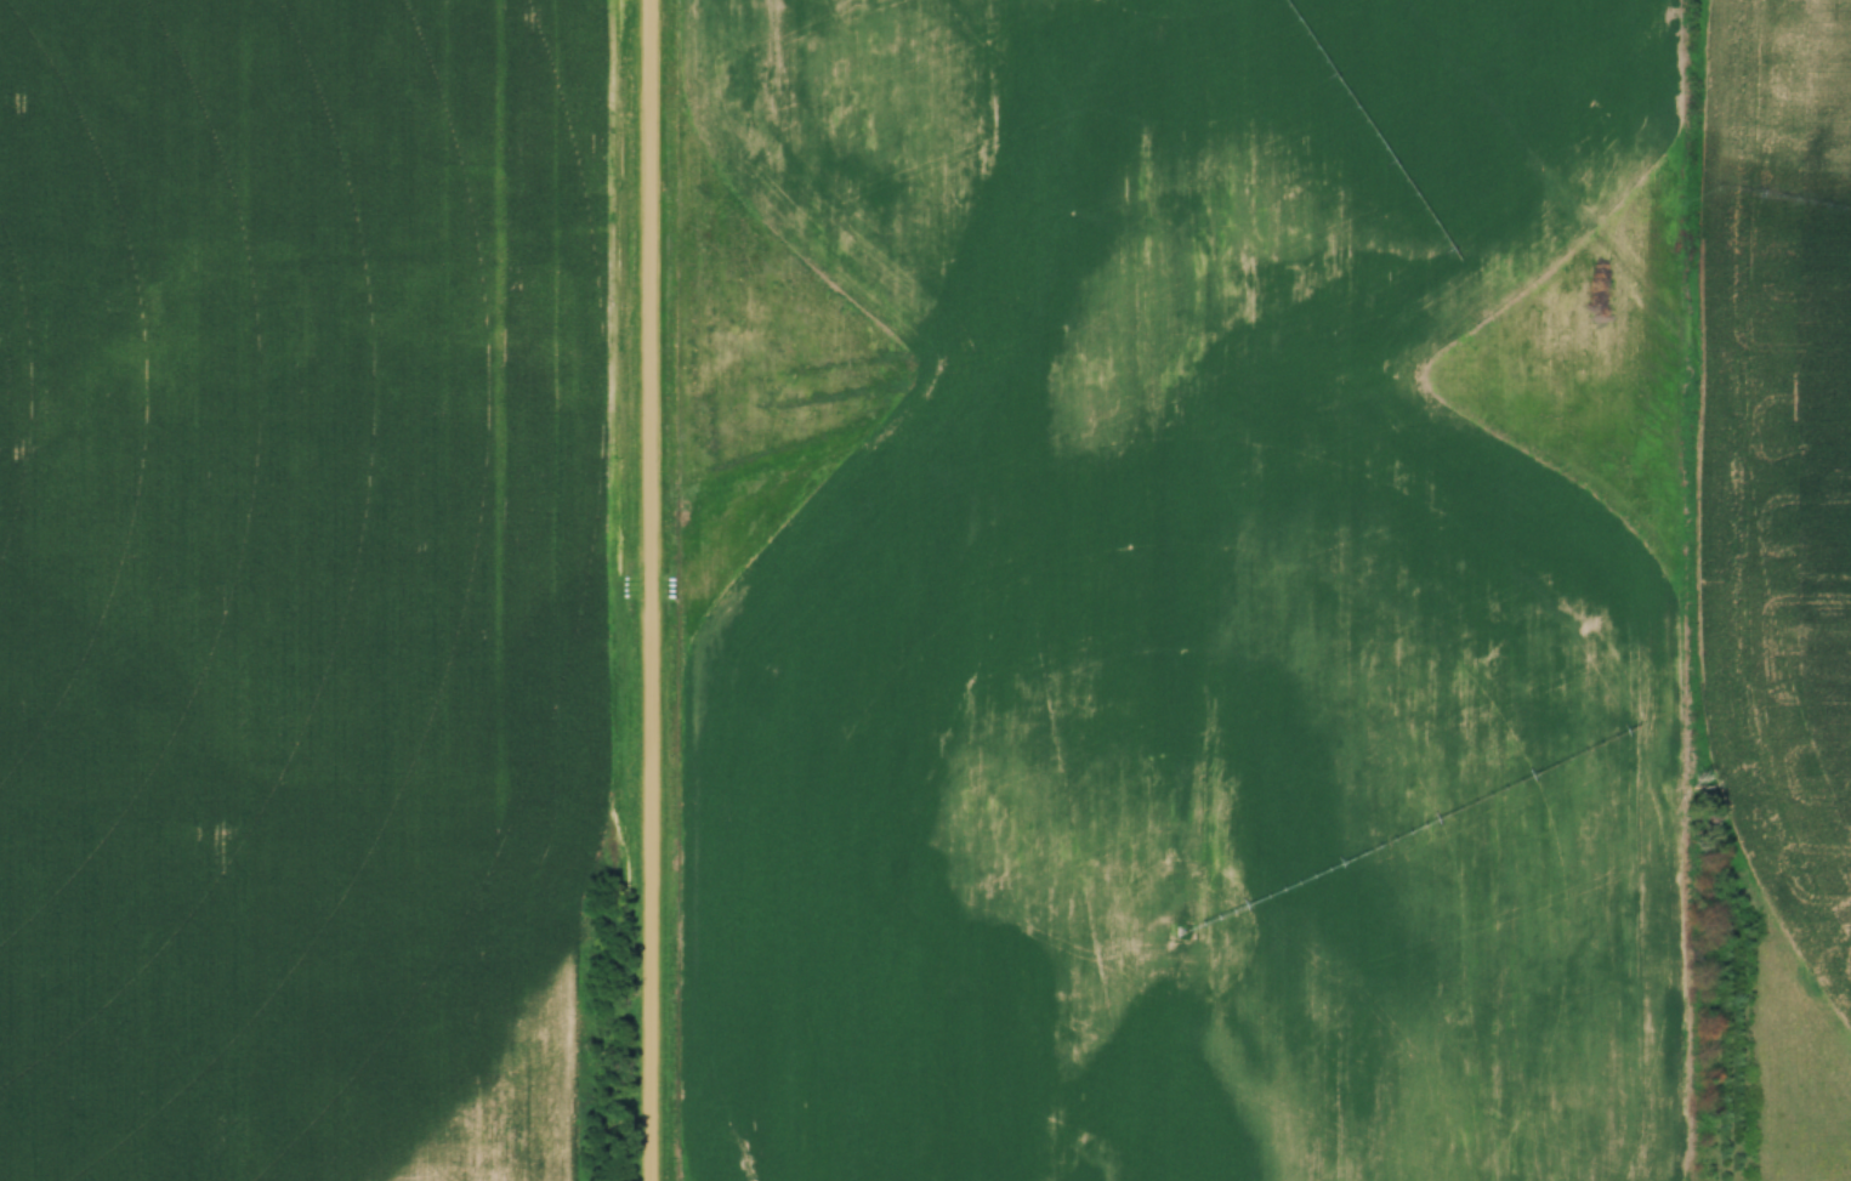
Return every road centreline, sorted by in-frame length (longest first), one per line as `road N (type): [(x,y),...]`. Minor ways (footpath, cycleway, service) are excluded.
road 1 (residential): [(655,1180),(651,0)]

